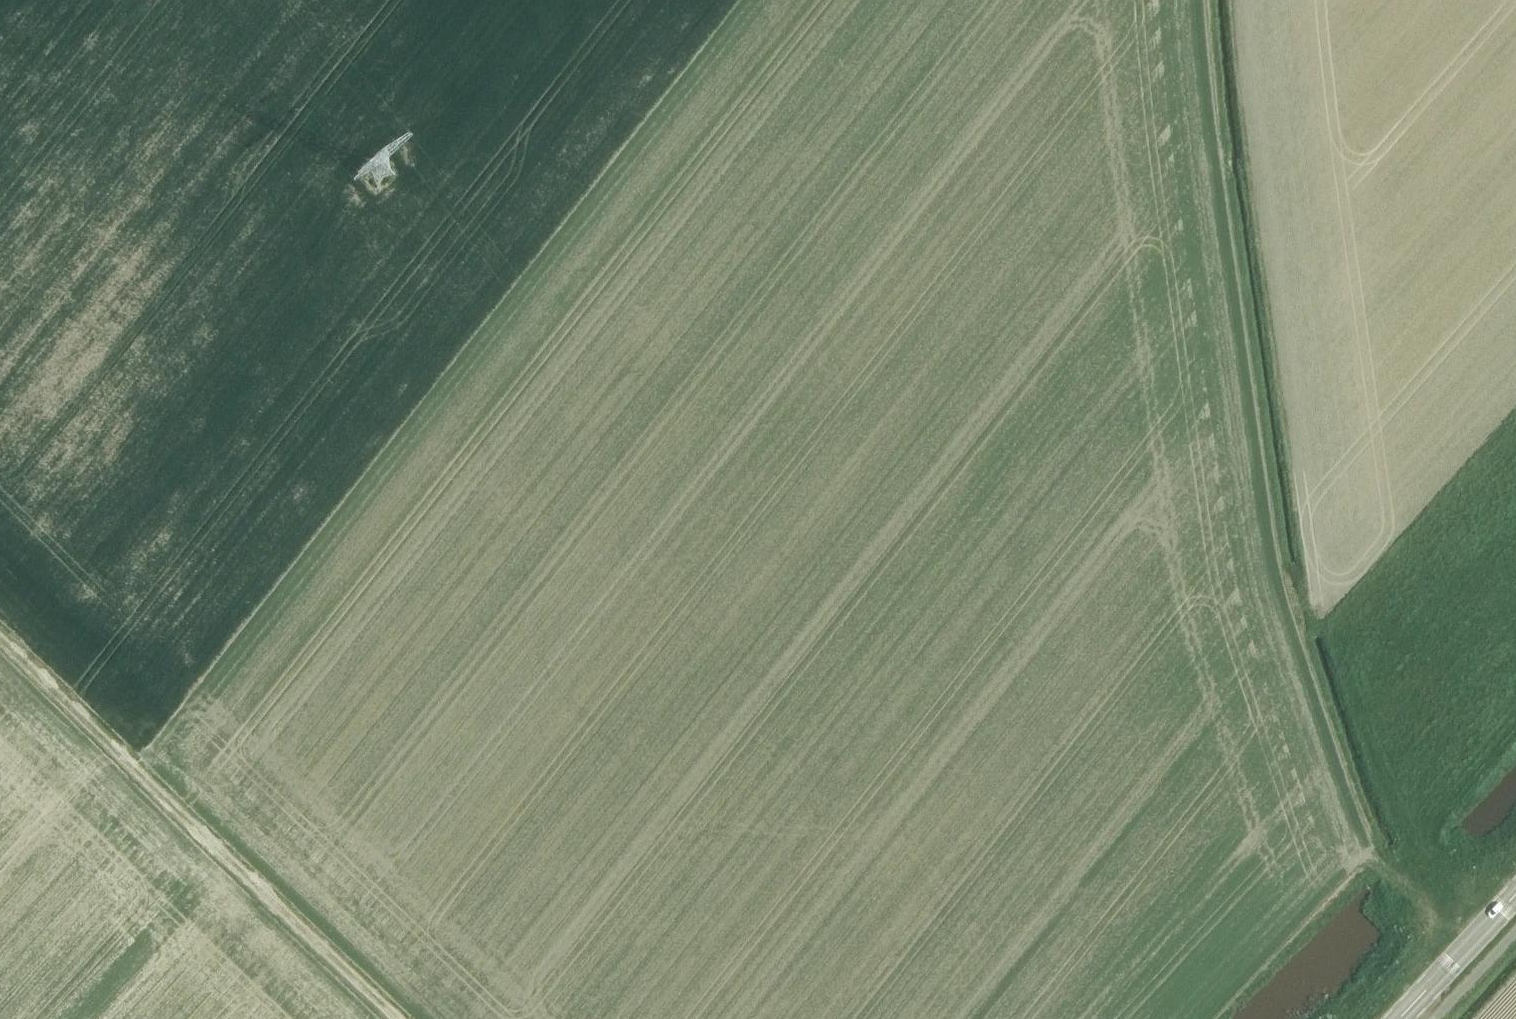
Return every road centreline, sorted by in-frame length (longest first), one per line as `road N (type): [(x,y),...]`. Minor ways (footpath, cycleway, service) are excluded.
road 1 (track): [(402,1018),(0,644)]
road 2 (secondary): [(1406,1018),(1515,902)]

